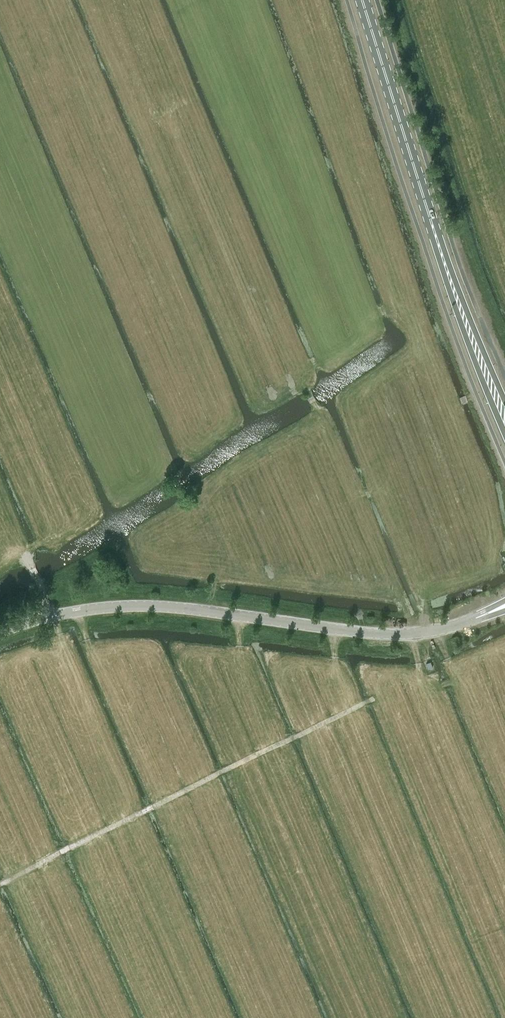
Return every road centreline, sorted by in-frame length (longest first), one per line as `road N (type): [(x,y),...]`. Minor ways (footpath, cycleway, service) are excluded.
road 1 (unclassified): [(0,634),(82,611),(167,608),(379,635),(433,633),(504,606)]
road 2 (track): [(0,885),(374,698)]
road 3 (primary): [(439,247),(362,0)]
road 4 (primary): [(439,247),(504,432)]
road 5 (primary): [(504,401),(439,247)]

